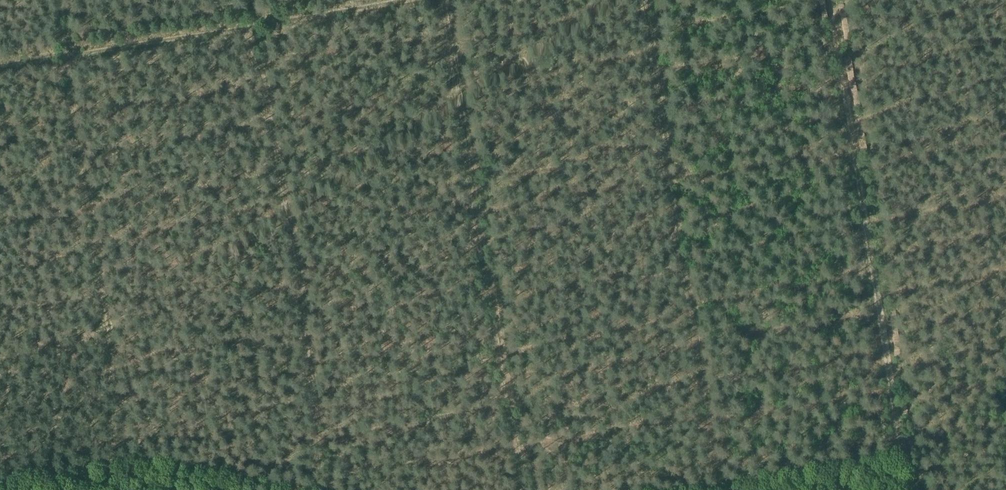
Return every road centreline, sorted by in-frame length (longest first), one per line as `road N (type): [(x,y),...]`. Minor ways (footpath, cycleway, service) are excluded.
road 1 (track): [(909,489),(829,0)]
road 2 (track): [(435,0),(0,71)]

